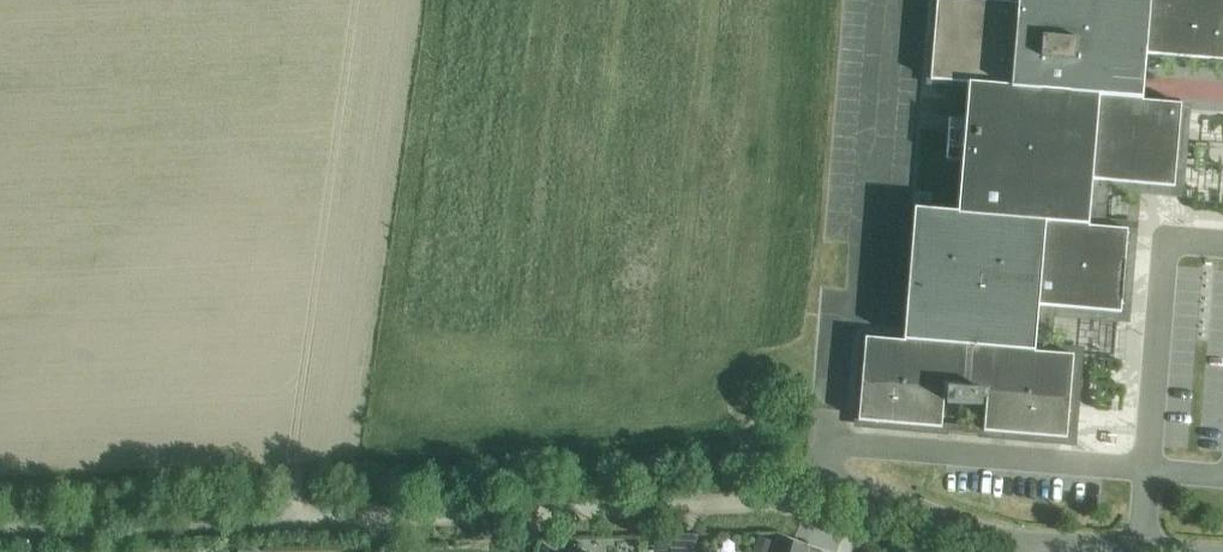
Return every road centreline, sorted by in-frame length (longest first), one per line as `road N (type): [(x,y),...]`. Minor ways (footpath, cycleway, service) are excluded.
road 1 (residential): [(1039,546),(877,498)]

